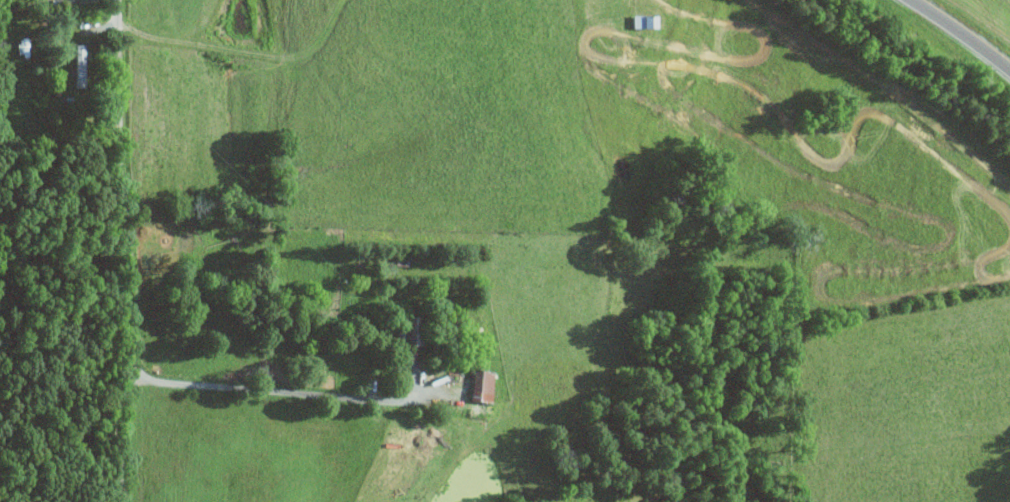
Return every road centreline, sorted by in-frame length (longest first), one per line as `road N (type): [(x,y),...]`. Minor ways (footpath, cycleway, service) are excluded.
road 1 (residential): [(117,0),(125,215)]

